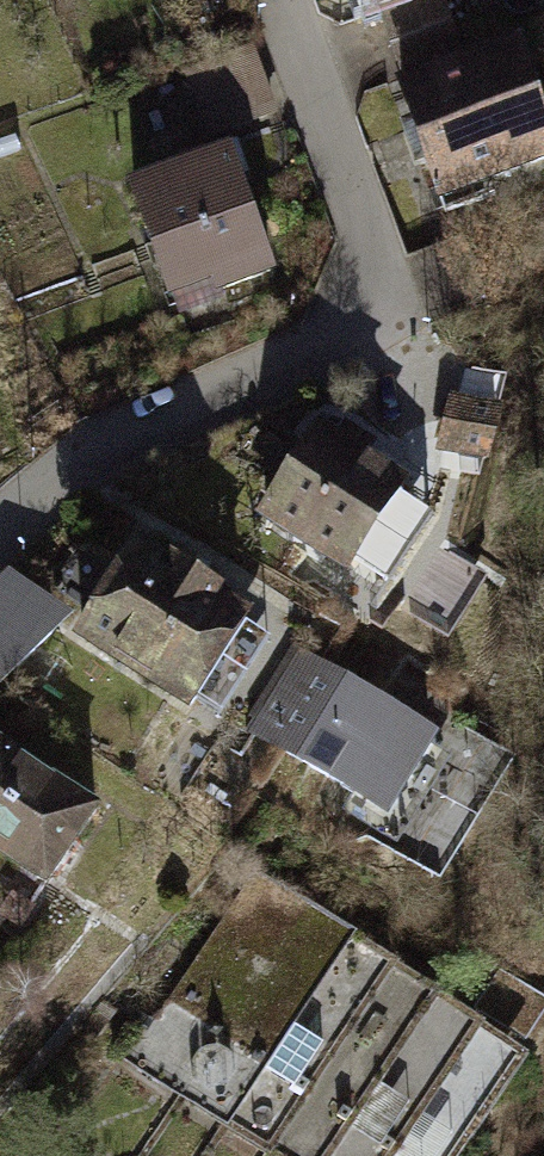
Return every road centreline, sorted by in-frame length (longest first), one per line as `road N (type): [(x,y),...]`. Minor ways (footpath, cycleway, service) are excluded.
road 1 (residential): [(0,518),(132,430),(343,336),(380,236),(291,0)]

